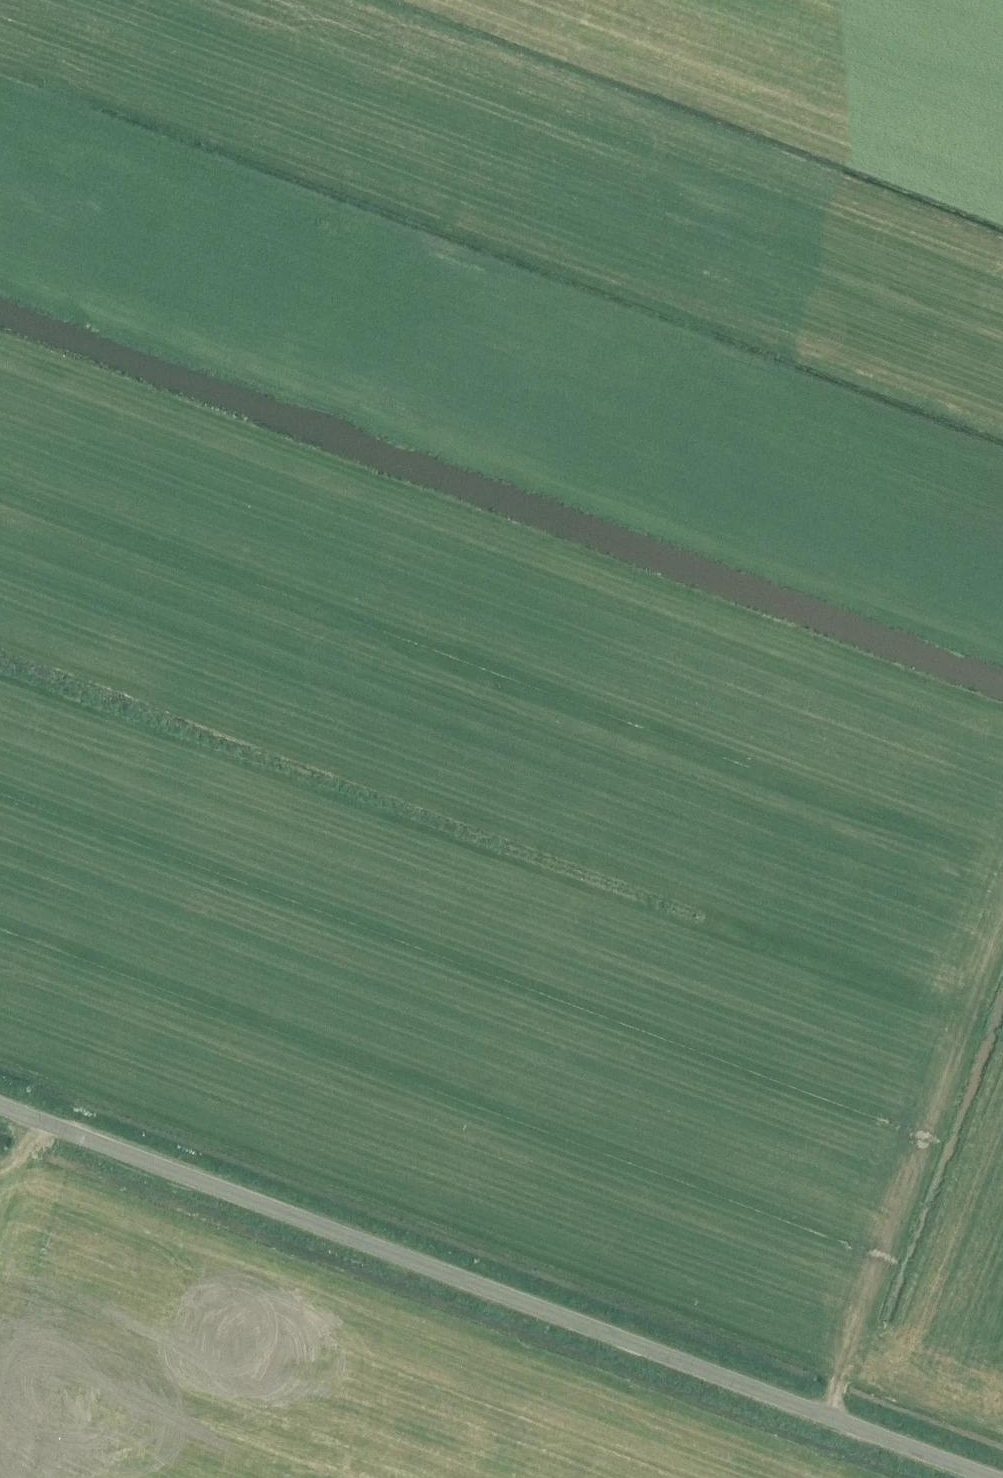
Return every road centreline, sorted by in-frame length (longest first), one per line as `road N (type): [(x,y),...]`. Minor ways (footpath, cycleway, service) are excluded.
road 1 (unclassified): [(0,1108),(985,1477)]

